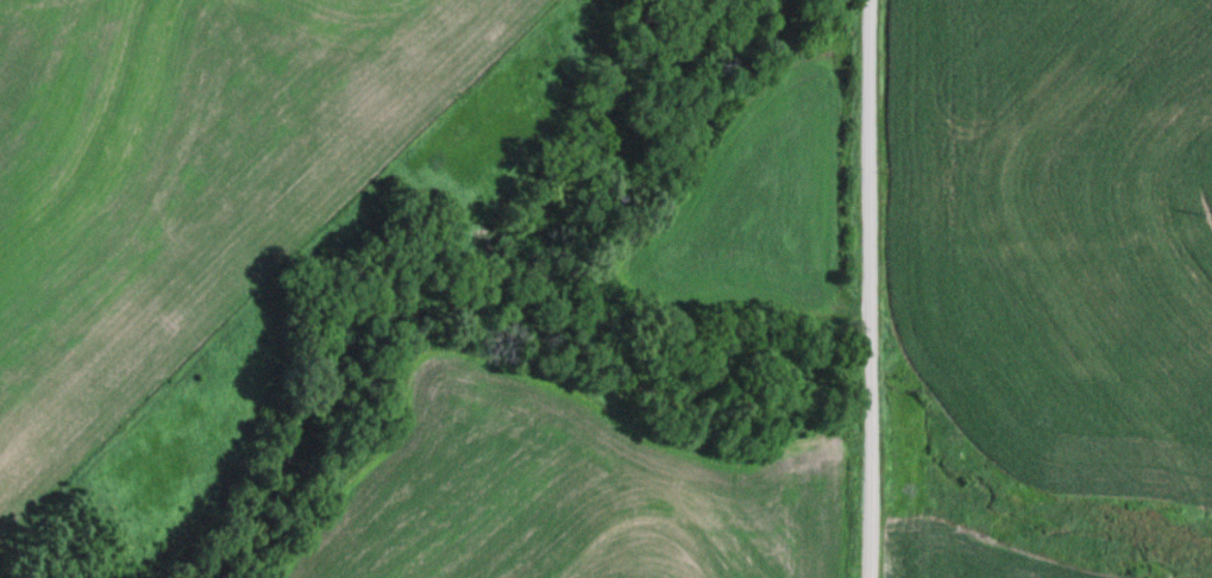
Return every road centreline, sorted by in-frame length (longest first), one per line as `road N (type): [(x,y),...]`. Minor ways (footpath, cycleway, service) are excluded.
road 1 (residential): [(864,577),(863,0)]

